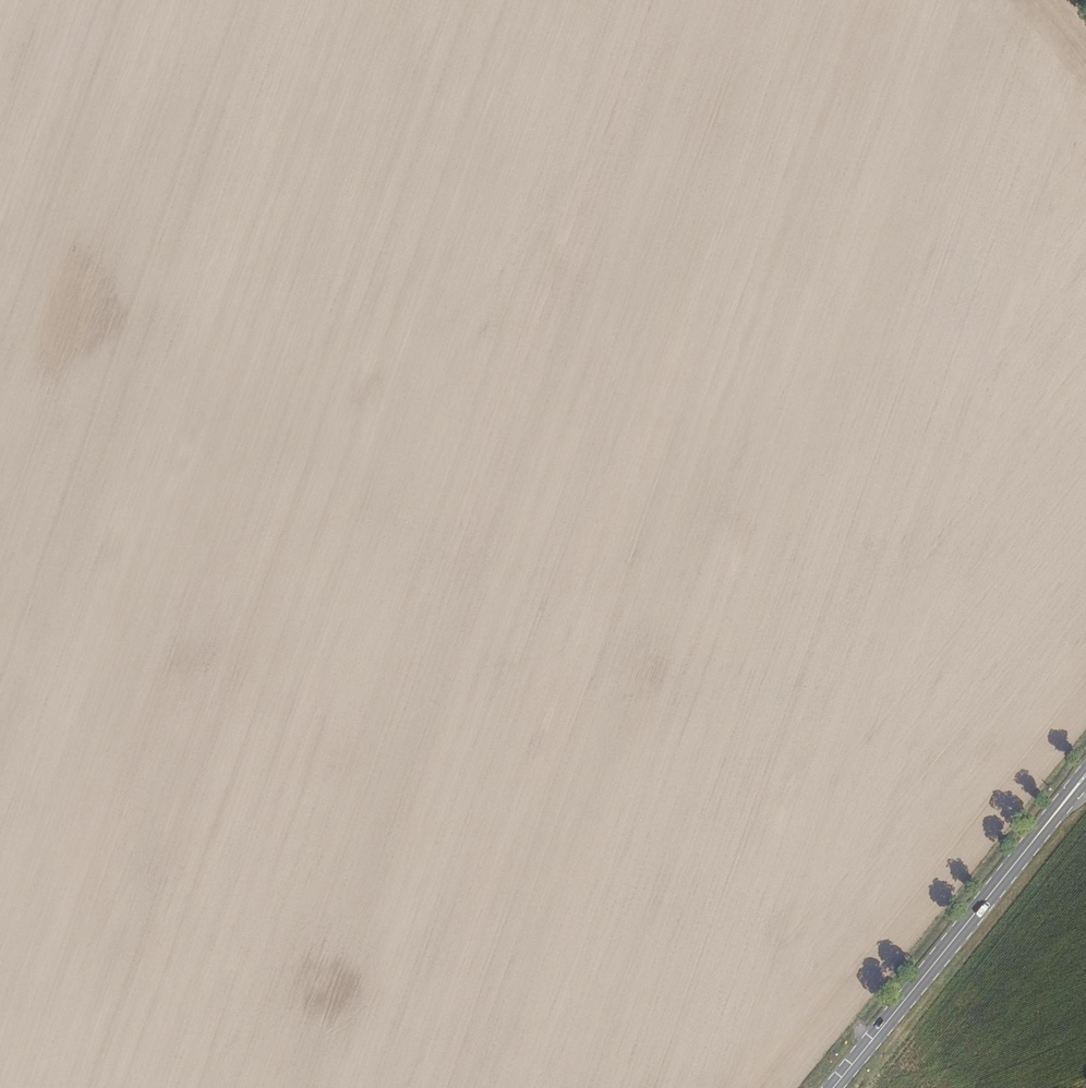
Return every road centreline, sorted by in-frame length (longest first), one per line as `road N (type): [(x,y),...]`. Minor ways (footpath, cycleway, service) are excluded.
road 1 (primary): [(835,1087),(1085,775)]

